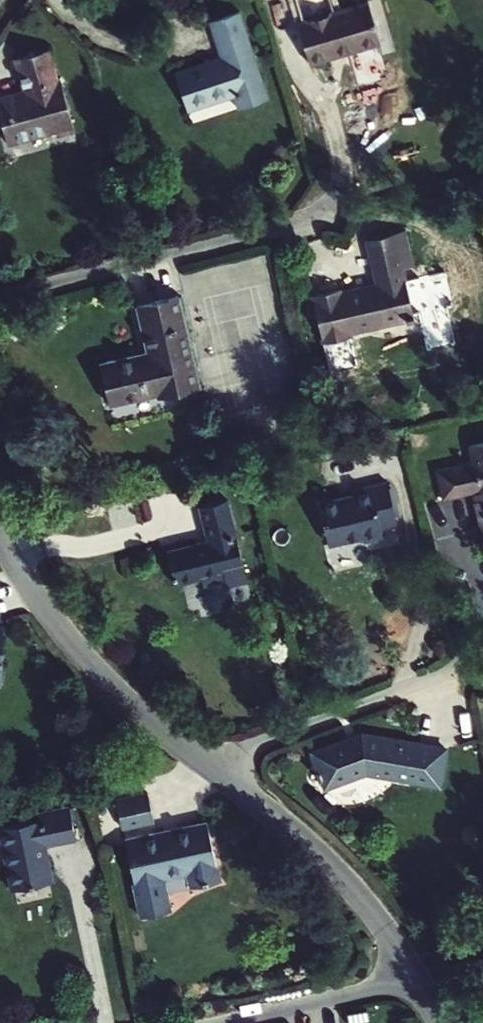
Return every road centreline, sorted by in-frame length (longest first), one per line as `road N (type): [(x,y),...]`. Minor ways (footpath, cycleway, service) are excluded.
road 1 (residential): [(0,297),(330,211)]
road 2 (residential): [(204,763),(89,662),(0,535)]
road 3 (residential): [(416,978),(379,917),(325,856),(204,763)]
road 4 (residential): [(204,763),(463,666)]
road 5 (residential): [(217,1022),(416,978)]

